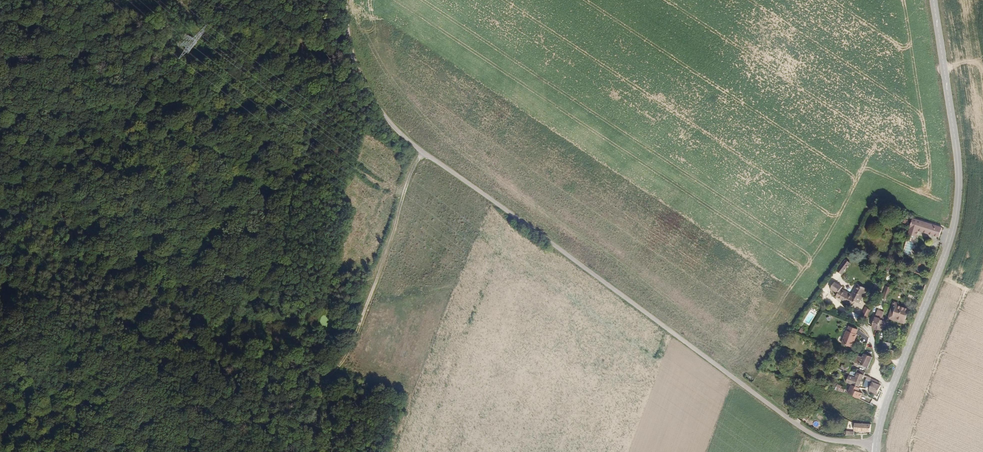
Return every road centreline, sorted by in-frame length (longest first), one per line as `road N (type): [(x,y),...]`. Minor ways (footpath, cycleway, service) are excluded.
road 1 (tertiary): [(347,0),(361,78),(387,119),(422,152),(800,427),(832,441),(876,443)]
road 2 (secondary): [(876,443),(960,201),(960,141),(936,0)]
road 3 (track): [(320,399),(234,394),(94,348),(37,345),(0,359)]
road 4 (track): [(422,152),(305,451)]

